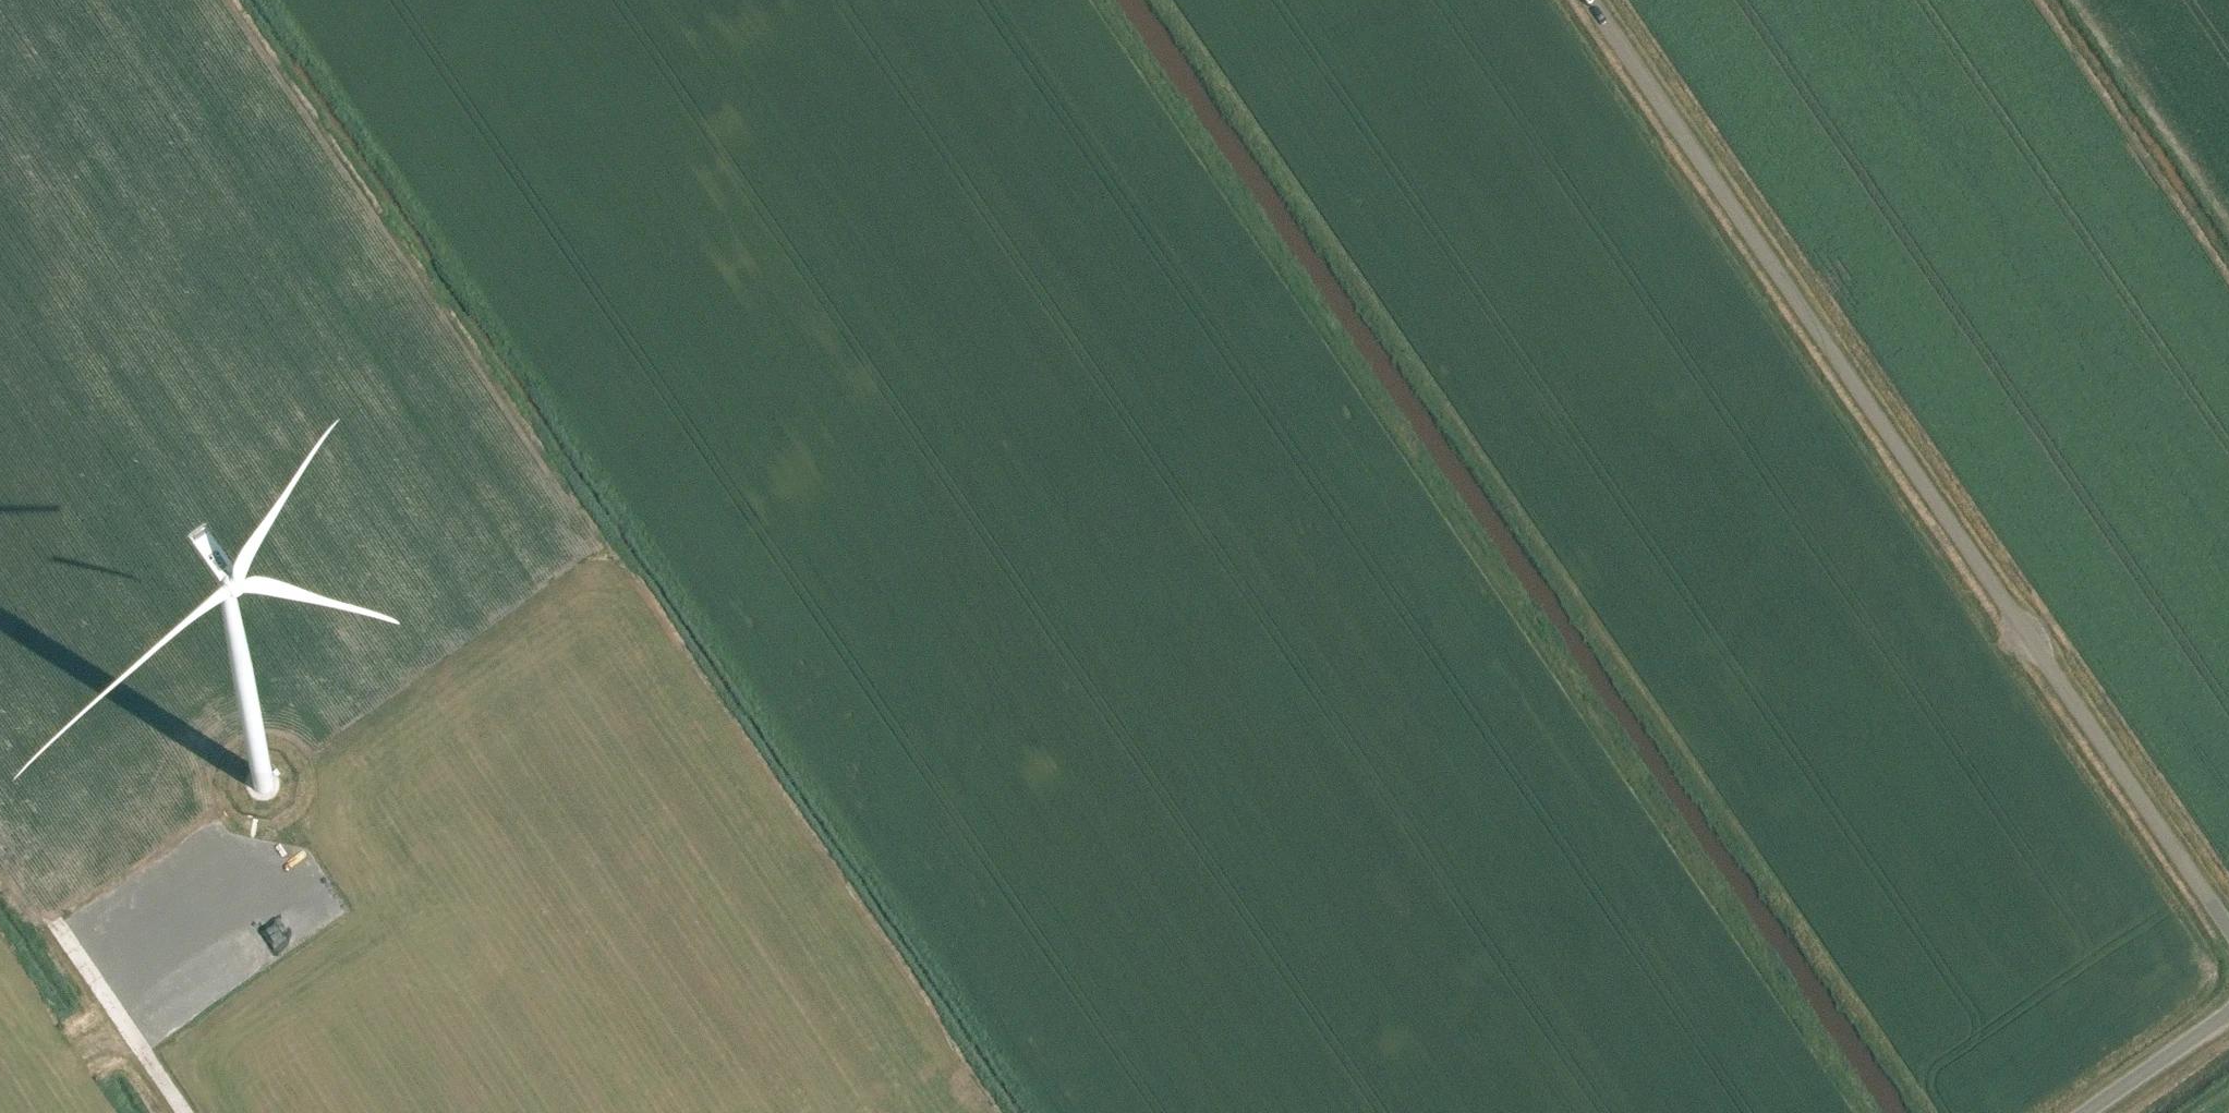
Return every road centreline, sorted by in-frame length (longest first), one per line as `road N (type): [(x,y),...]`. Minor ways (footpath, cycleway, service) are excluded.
road 1 (unclassified): [(2228,931),(1587,0)]
road 2 (unclassified): [(2083,1112),(2228,1011)]

